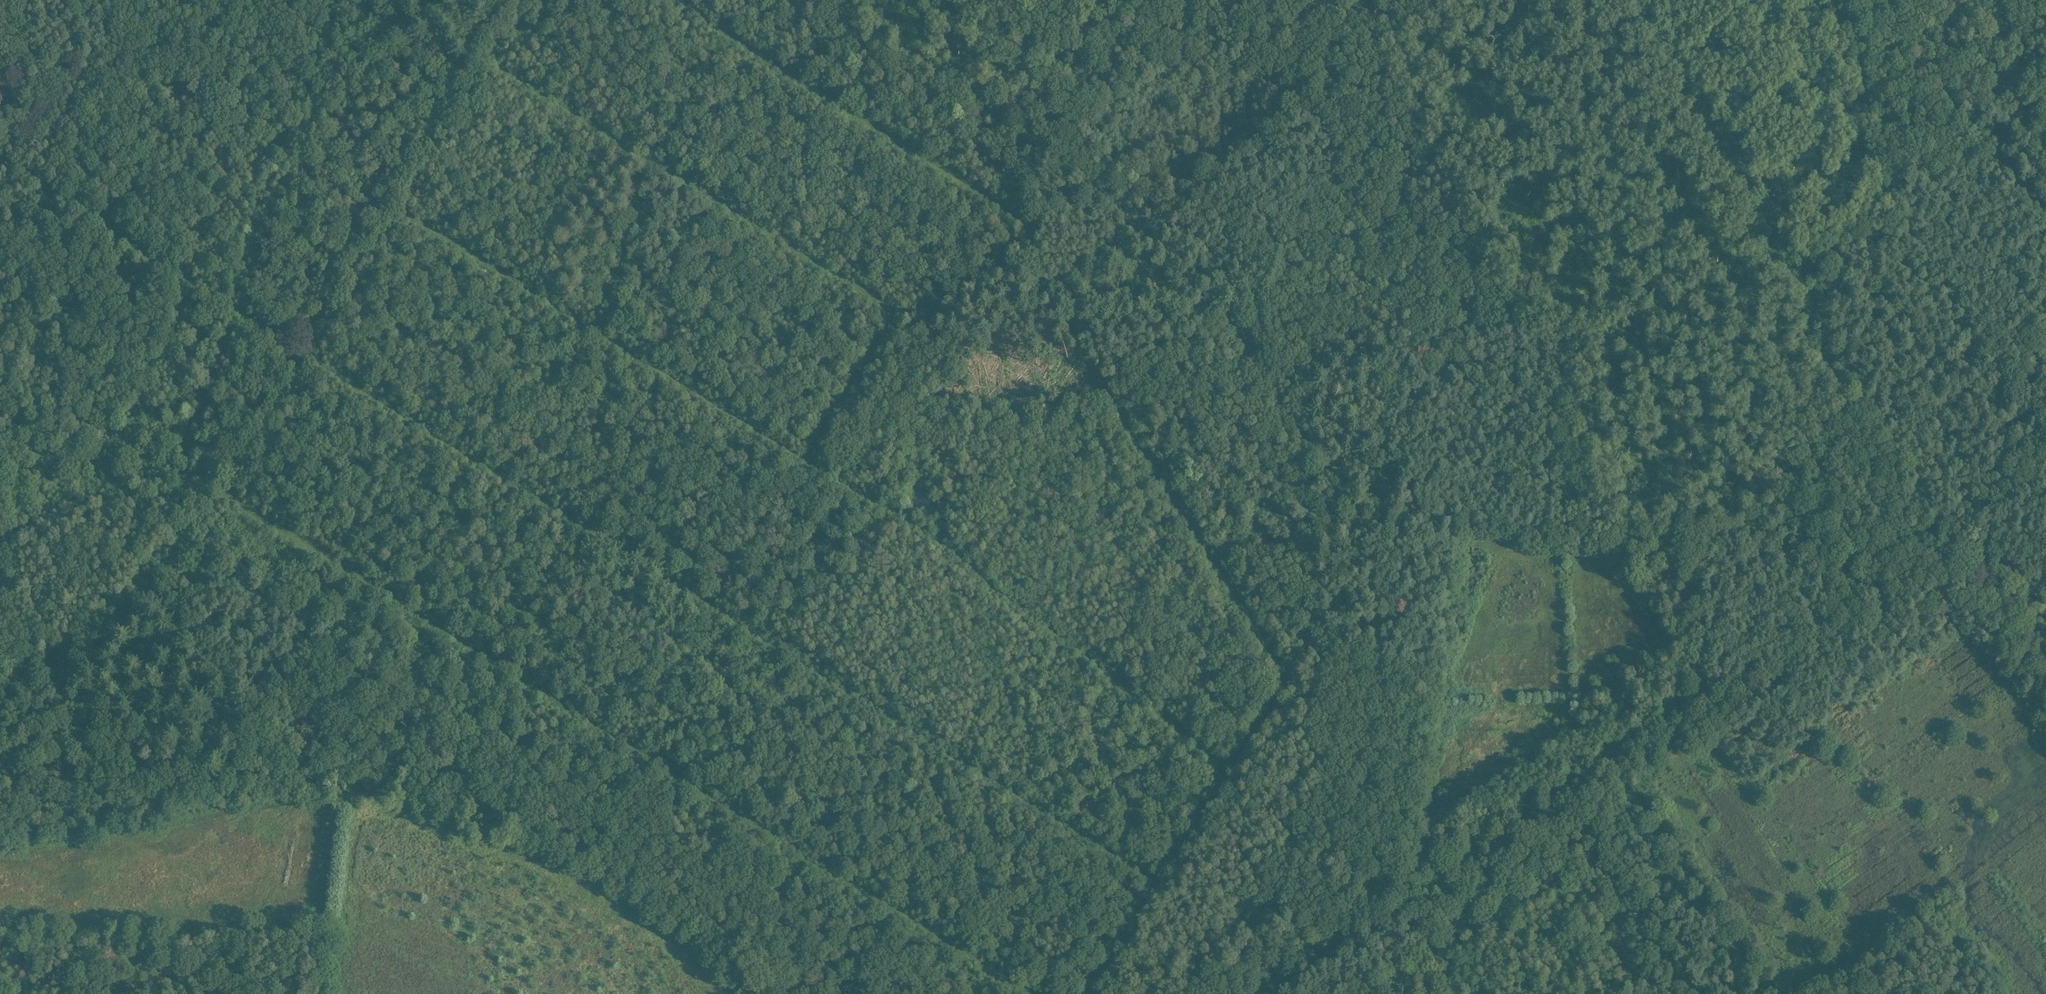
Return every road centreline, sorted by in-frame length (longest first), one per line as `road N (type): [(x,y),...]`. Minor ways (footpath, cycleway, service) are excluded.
road 1 (track): [(236,503),(1037,993)]
road 2 (track): [(1937,564),(1744,186),(1631,0)]
road 3 (track): [(1226,768),(1278,684),(1036,311)]
road 4 (track): [(702,601),(1157,884)]
road 5 (track): [(702,601),(300,349)]
road 6 (track): [(1620,752),(1430,858),(1258,993)]
road 7 (track): [(470,82),(300,349)]
road 8 (track): [(1949,556),(1729,695)]
road 9 (track): [(1097,993),(1226,768)]
road 10 (track): [(0,463),(160,453),(218,488)]
road 11 (track): [(300,349),(218,488)]
road 12 (track): [(2045,459),(1949,556)]
road 13 (track): [(1729,695),(1652,744),(1620,752)]

